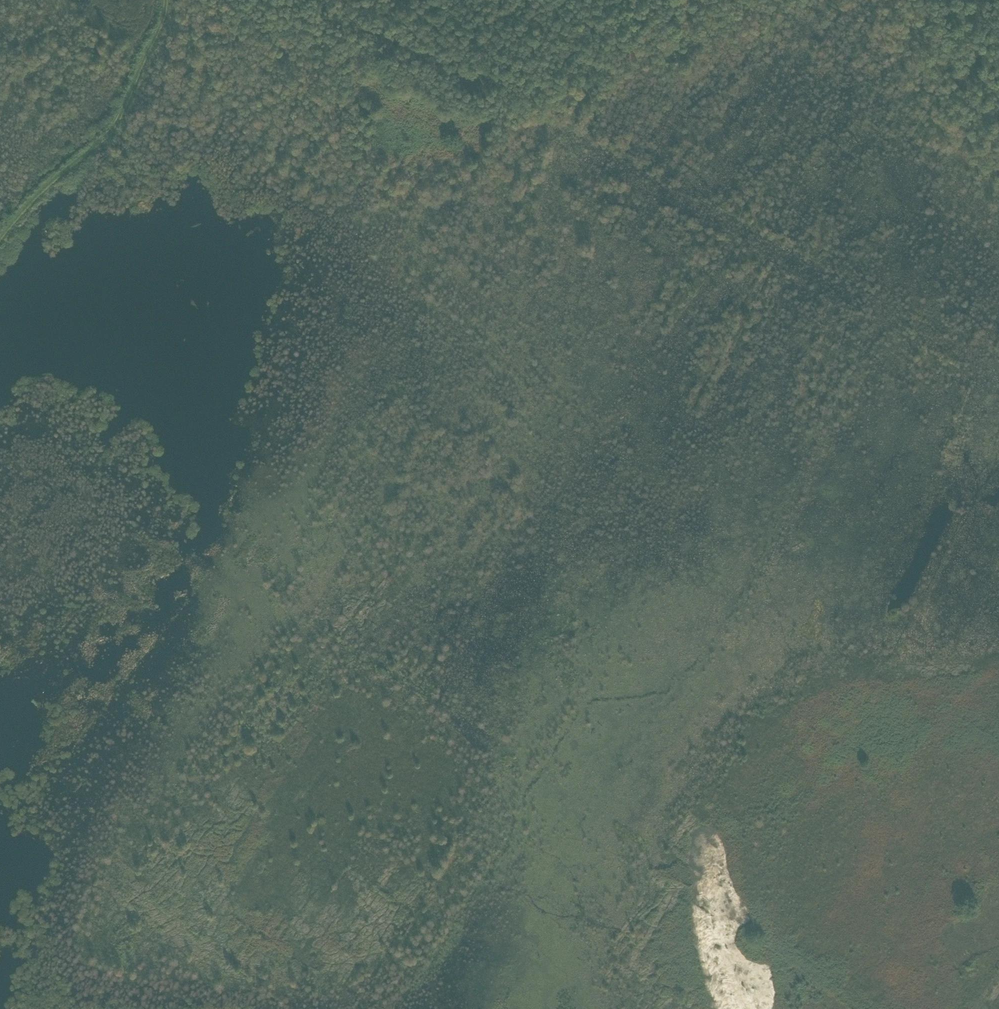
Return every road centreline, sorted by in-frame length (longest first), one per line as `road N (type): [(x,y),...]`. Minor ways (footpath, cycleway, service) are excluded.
road 1 (track): [(0,238),(117,121),(165,0)]

